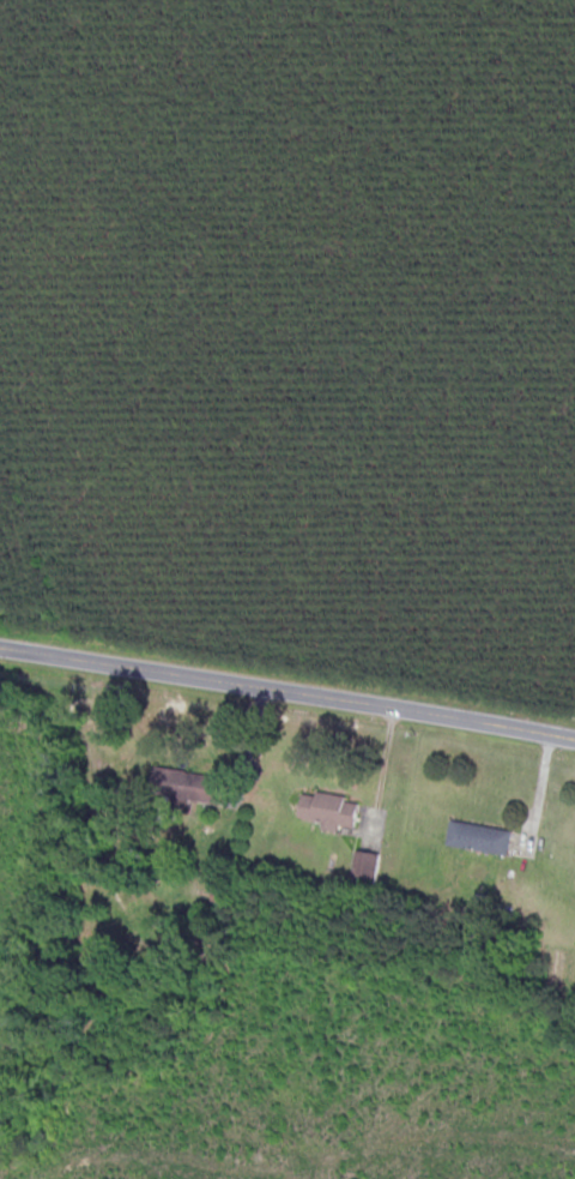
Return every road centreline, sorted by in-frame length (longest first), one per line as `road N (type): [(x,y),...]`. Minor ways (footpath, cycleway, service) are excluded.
road 1 (primary): [(0,646),(574,743)]

